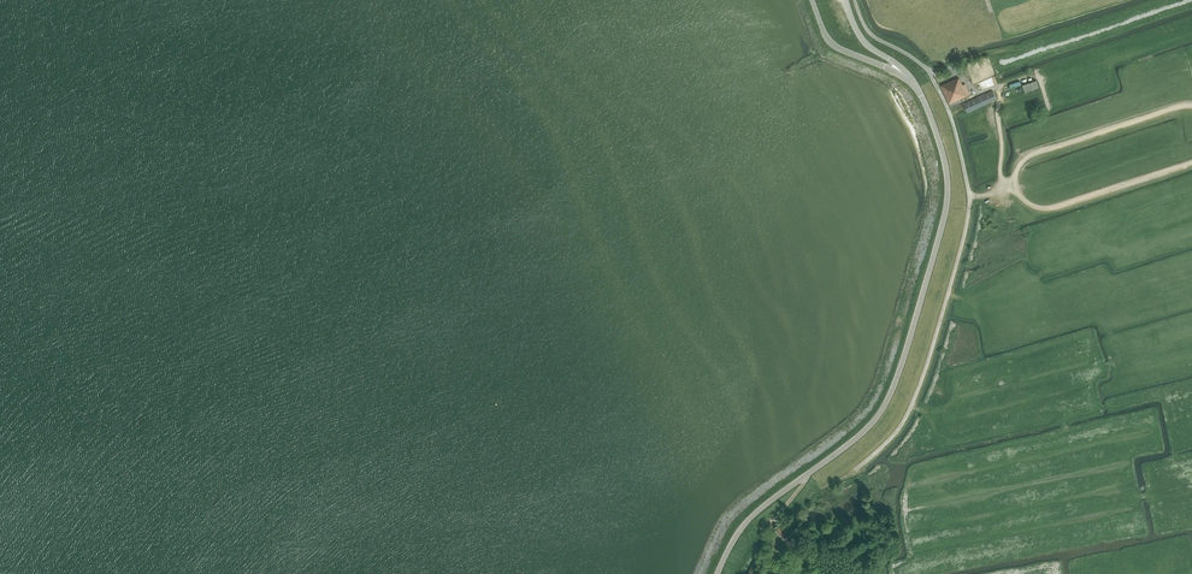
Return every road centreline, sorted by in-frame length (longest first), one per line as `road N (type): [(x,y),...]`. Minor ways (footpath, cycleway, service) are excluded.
road 1 (tertiary): [(906,76),(929,110),(948,188),(897,378),(864,431),(747,521),(717,573)]
road 2 (track): [(821,488),(854,470),(906,418),(956,265),(969,197)]
road 3 (unclassified): [(812,0),(834,45),(906,76)]

